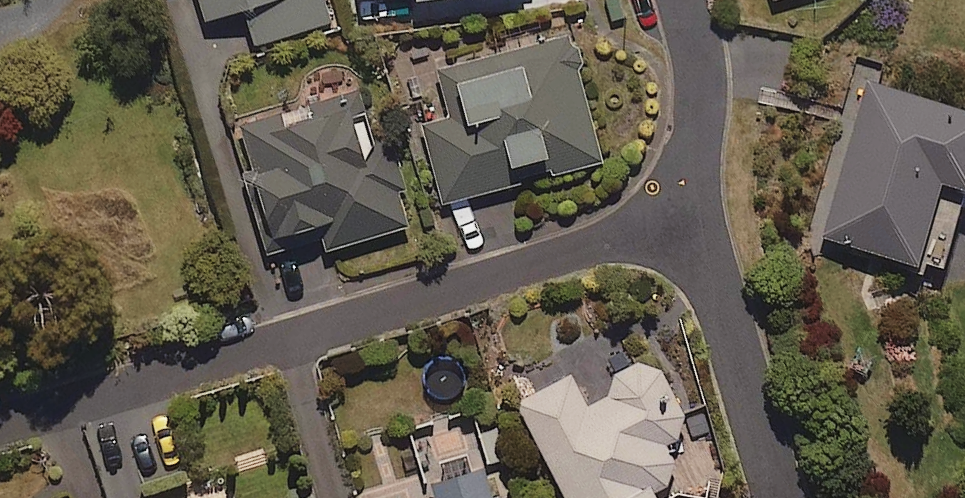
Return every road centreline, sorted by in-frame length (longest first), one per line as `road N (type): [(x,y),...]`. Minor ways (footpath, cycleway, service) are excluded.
road 1 (residential): [(0,424),(682,219)]
road 2 (residential): [(775,497),(682,219)]
road 3 (residential): [(682,219),(696,132),(679,0)]

